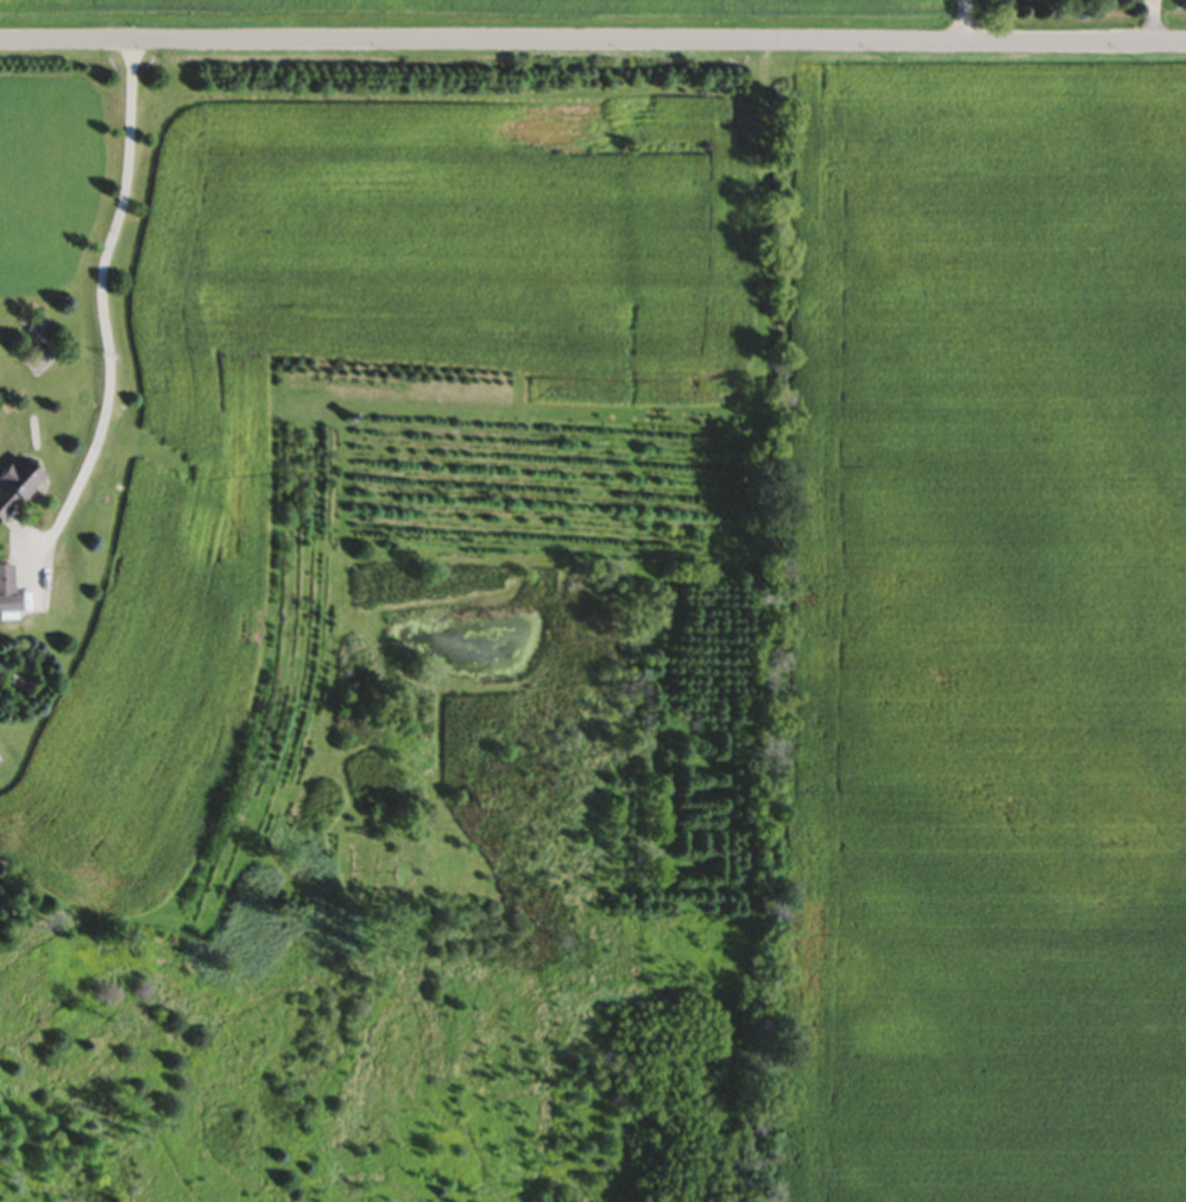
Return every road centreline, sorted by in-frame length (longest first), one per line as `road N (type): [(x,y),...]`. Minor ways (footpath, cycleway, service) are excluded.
road 1 (residential): [(0,41),(1185,45)]

